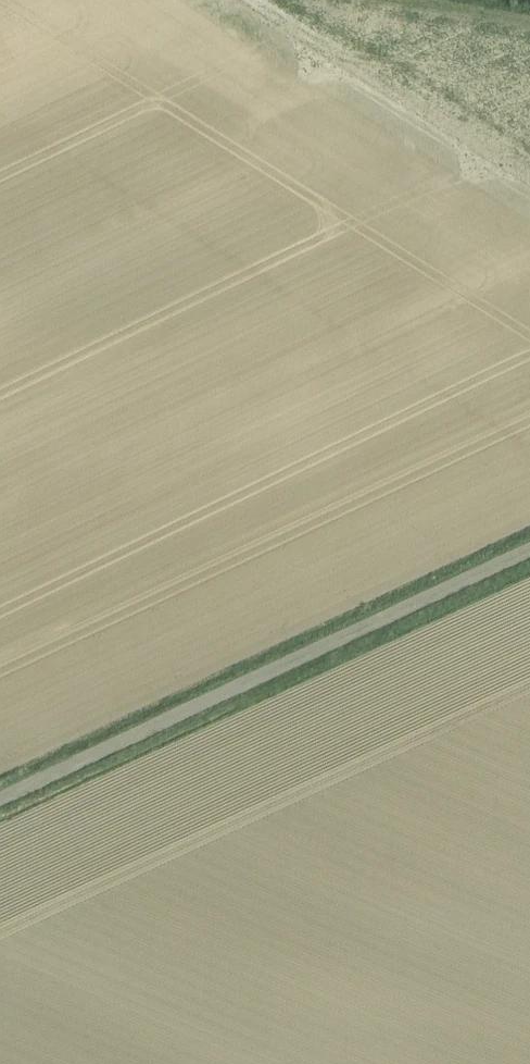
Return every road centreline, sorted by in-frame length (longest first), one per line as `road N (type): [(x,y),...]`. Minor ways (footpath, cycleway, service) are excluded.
road 1 (track): [(0,799),(529,552)]

